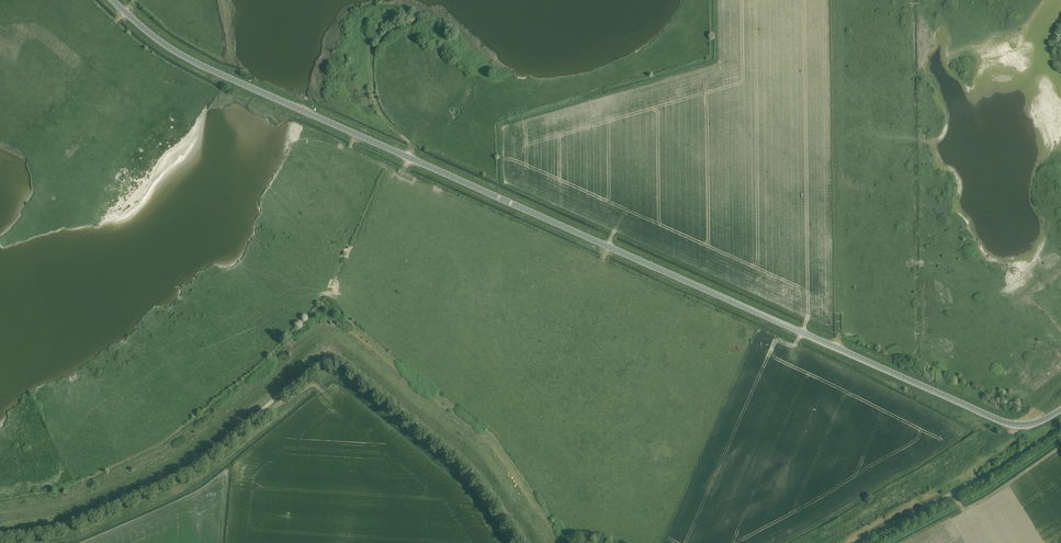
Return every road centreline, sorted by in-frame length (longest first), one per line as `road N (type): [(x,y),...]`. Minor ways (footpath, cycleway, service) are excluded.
road 1 (tertiary): [(1060,410),(1032,424),(999,421),(208,69),(113,0)]
road 2 (unclassified): [(528,542),(464,462),(337,359),(314,367),(172,476),(66,522),(0,535)]
road 3 (unclassified): [(859,542),(1060,427)]

